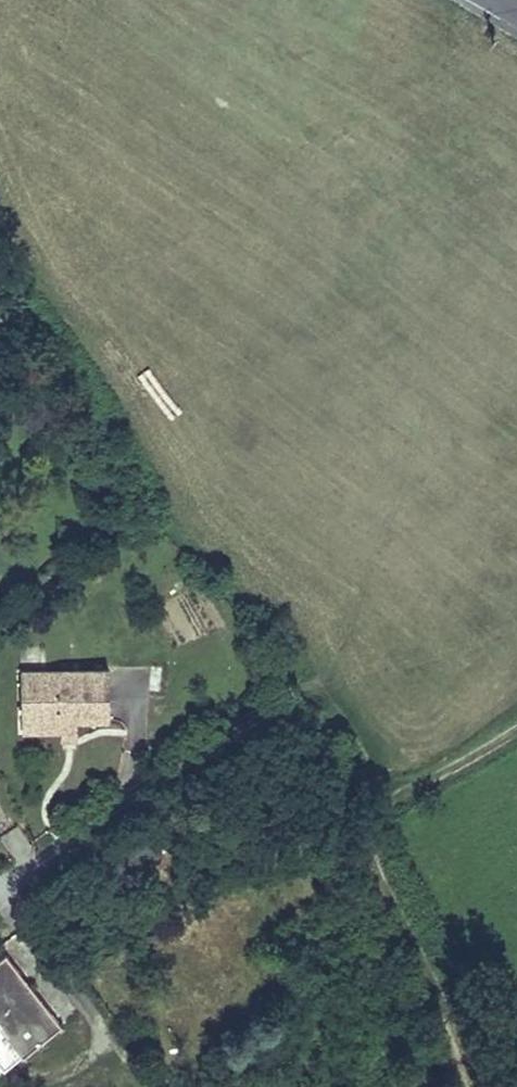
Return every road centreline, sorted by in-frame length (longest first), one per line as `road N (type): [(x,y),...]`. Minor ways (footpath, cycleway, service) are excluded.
road 1 (track): [(401,792),(329,701),(295,696),(0,882)]
road 2 (track): [(516,728),(401,792),(379,825),(378,857),(462,1041),(471,1086)]

